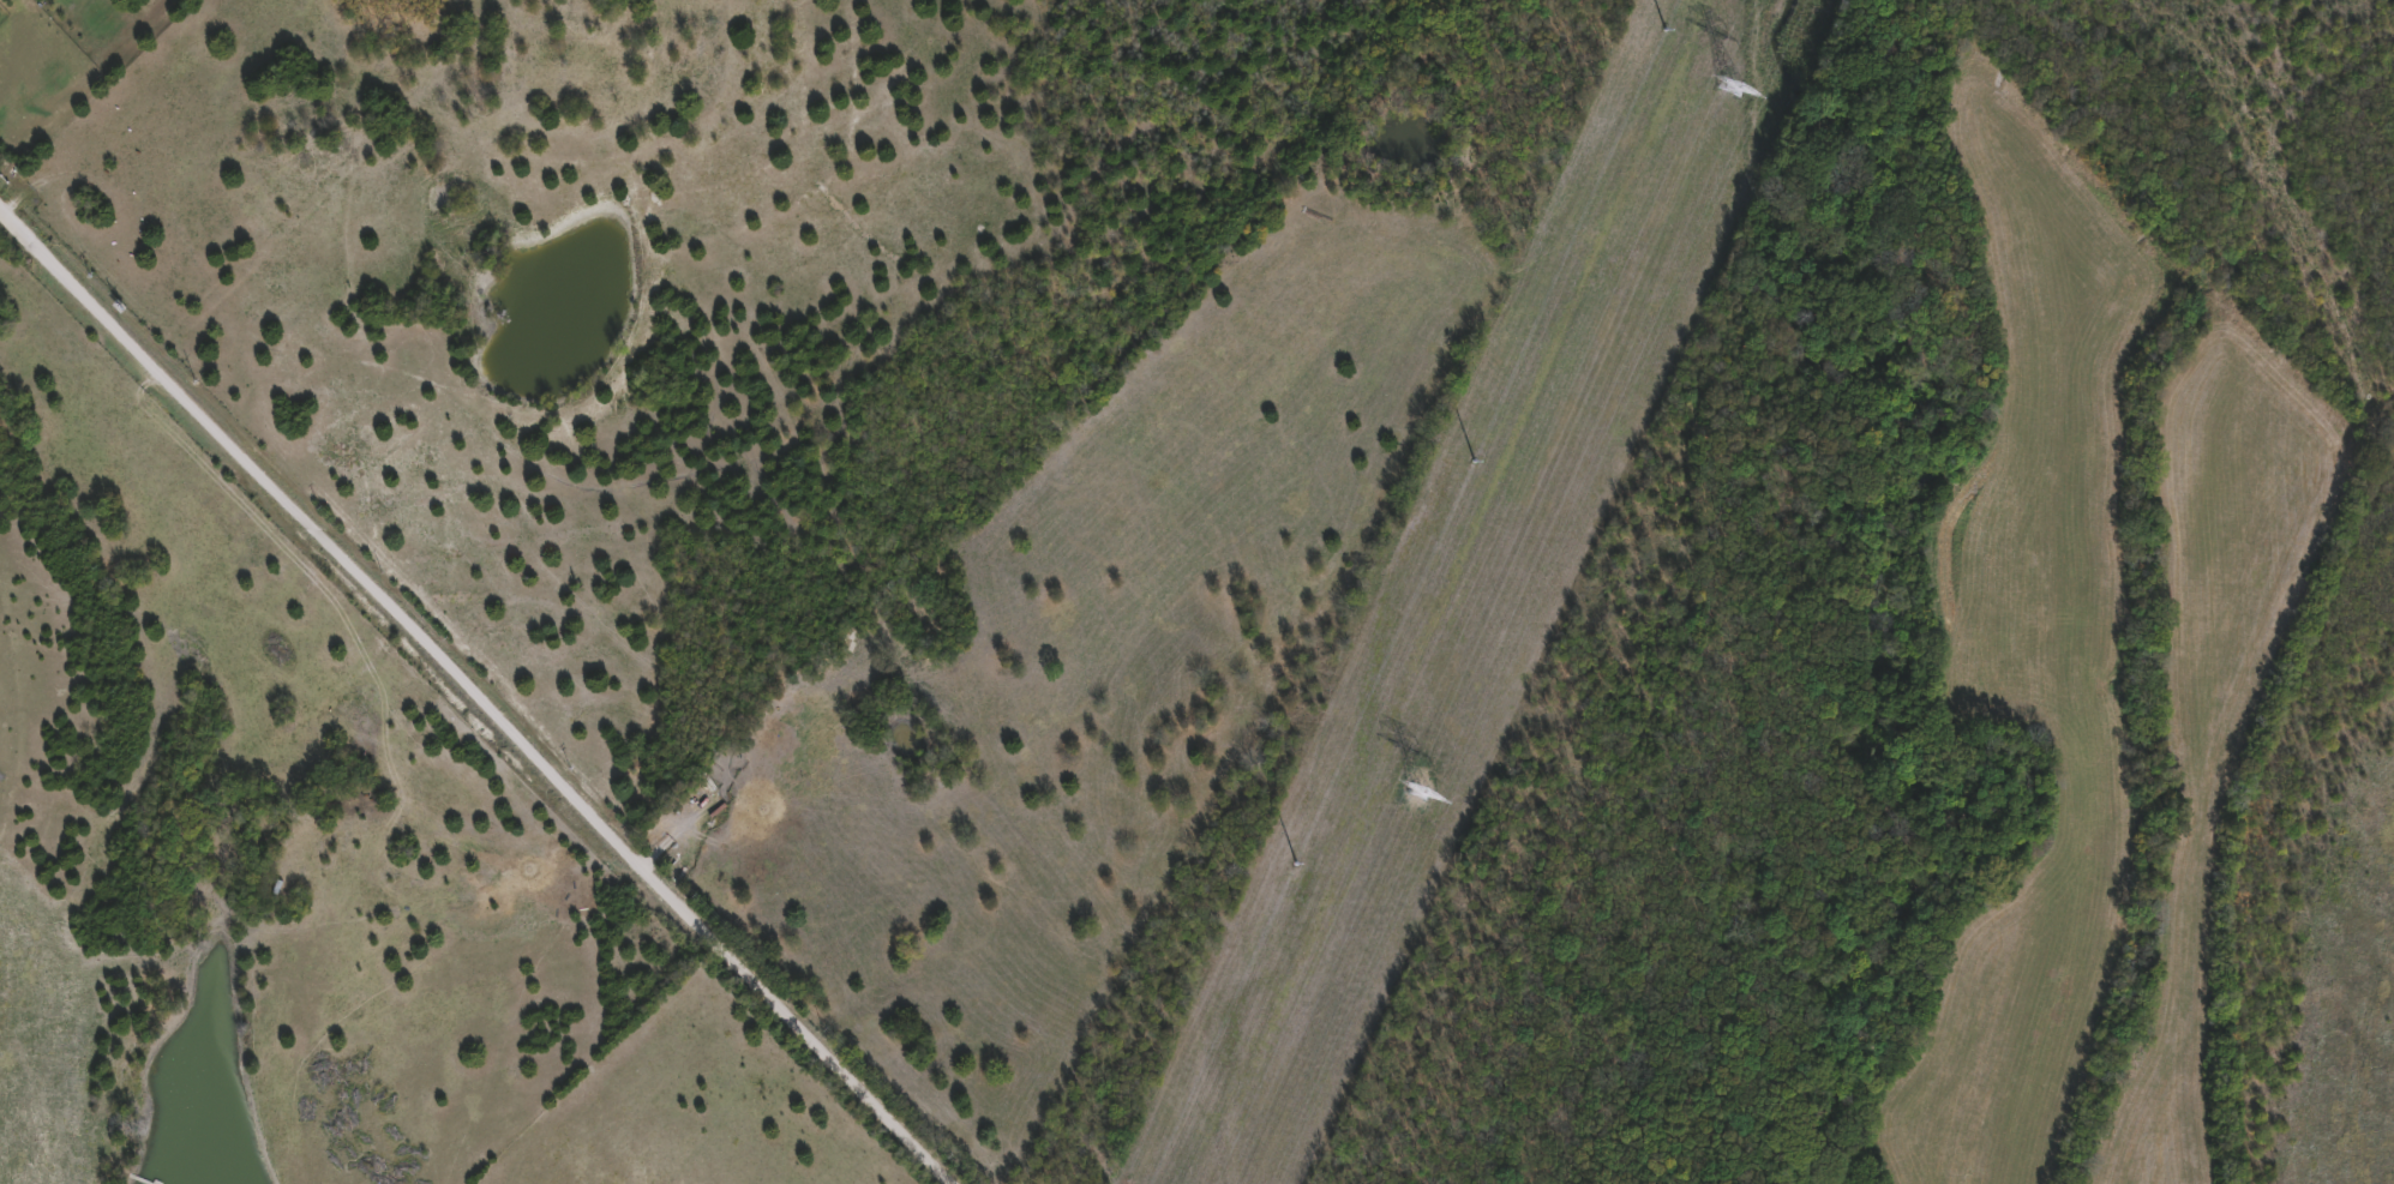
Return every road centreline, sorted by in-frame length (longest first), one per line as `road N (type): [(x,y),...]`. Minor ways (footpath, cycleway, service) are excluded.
road 1 (tertiary): [(0,219),(942,1183)]

